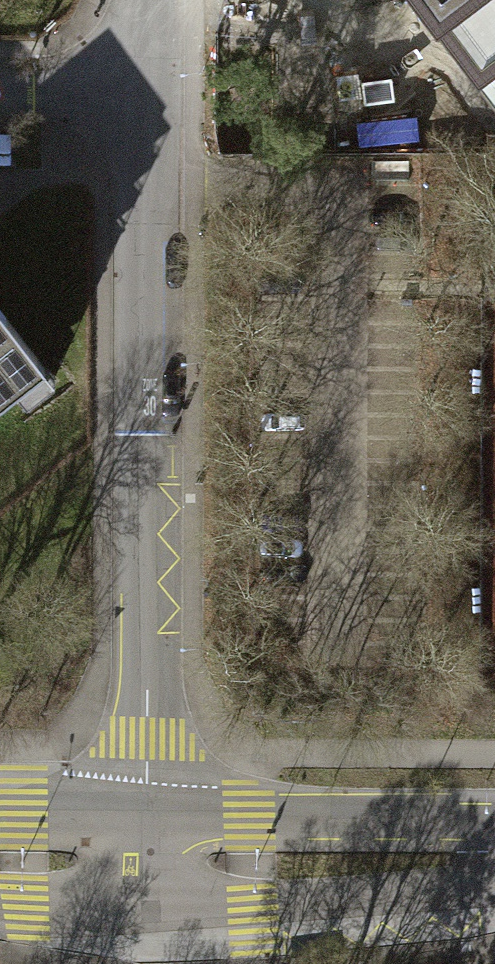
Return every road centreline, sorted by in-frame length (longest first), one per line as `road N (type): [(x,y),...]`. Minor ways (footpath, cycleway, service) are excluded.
road 1 (residential): [(139,860),(139,90)]
road 2 (tertiary): [(494,857),(139,860)]
road 3 (residential): [(139,90),(0,88)]
road 4 (tertiary): [(139,860),(0,861)]

